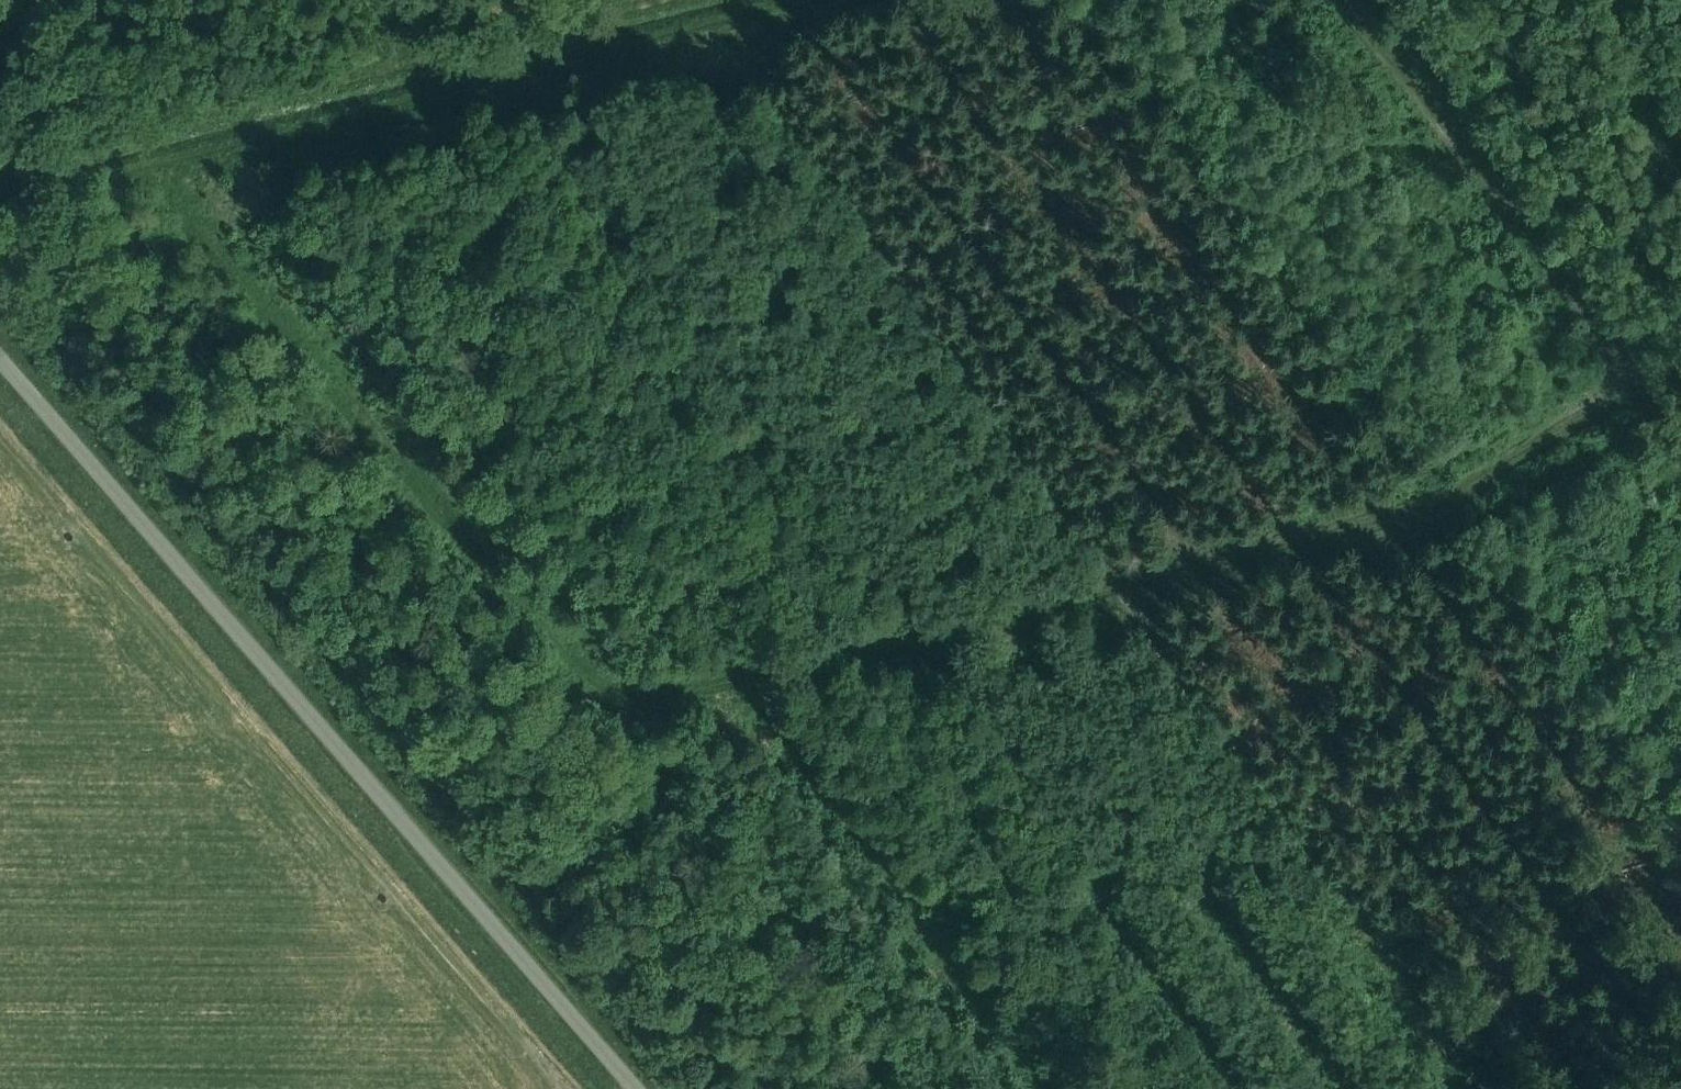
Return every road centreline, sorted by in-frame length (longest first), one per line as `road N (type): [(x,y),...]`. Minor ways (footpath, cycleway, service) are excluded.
road 1 (unclassified): [(635,1088),(0,360)]
road 2 (track): [(1680,441),(1338,0)]

